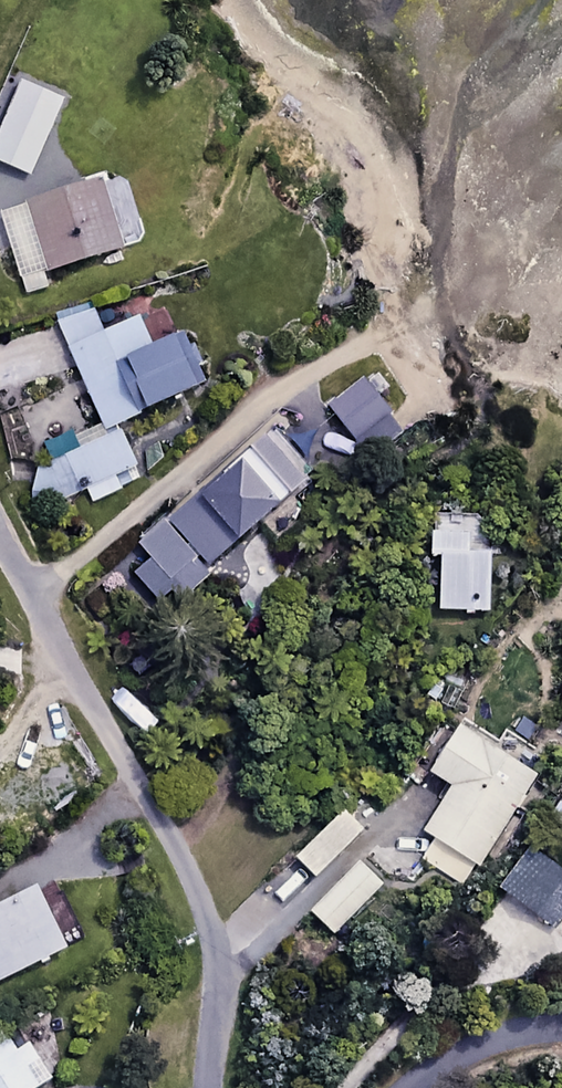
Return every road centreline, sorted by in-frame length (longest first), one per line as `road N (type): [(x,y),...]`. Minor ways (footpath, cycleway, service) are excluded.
road 1 (residential): [(0,535),(203,908),(221,1013),(203,1087)]
road 2 (residential): [(412,1087),(483,1041),(561,1030)]

